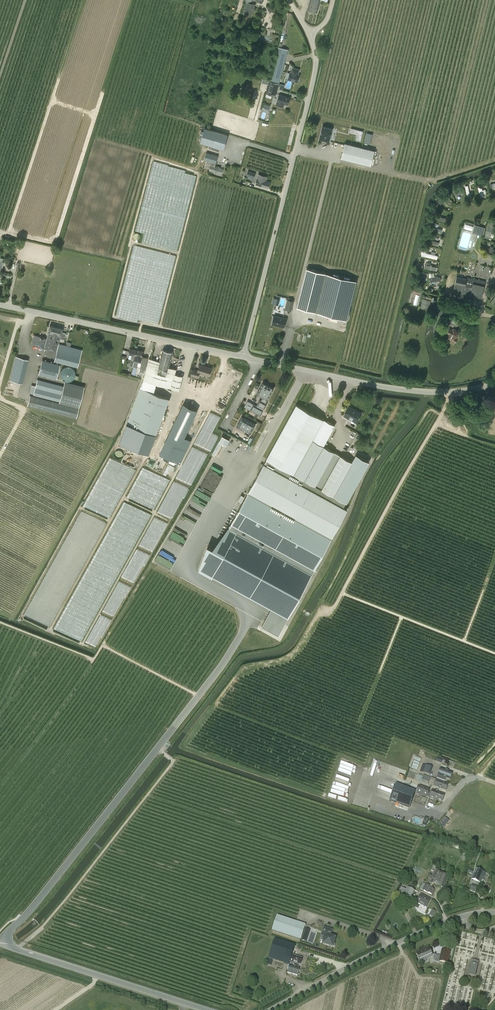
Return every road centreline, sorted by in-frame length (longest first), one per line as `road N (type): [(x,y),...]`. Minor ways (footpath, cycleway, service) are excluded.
road 1 (unclassified): [(243,357),(314,75),(308,35)]
road 2 (tertiary): [(243,357),(401,390),(445,393),(494,382)]
road 3 (tertiary): [(0,306),(243,357)]
road 4 (unclassified): [(271,1009),(436,925),(494,912)]
road 5 (unclassified): [(207,1009),(0,945)]

